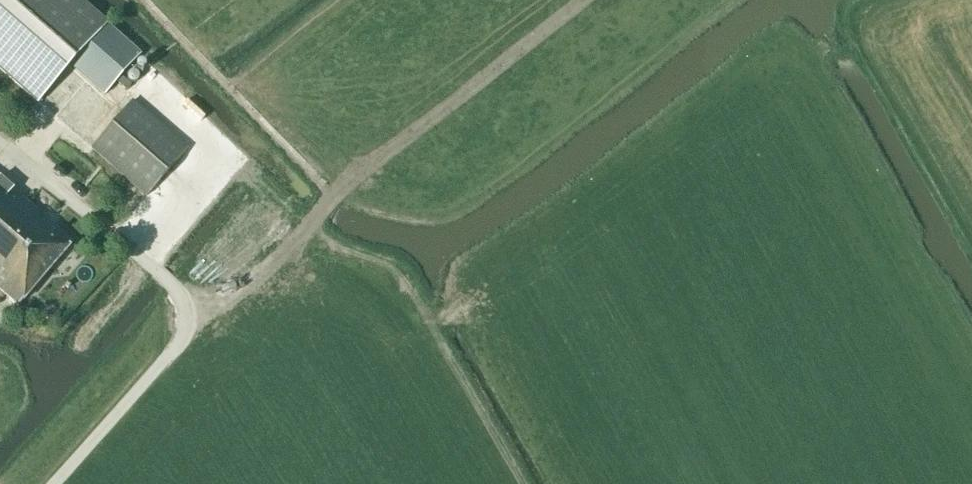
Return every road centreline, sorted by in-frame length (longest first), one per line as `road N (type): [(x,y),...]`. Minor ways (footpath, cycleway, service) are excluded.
road 1 (track): [(584,0),(356,177),(307,227)]
road 2 (track): [(447,365),(424,329),(666,156)]
road 3 (unclassified): [(53,483),(184,338),(189,323),(171,284)]
road 4 (track): [(424,329),(392,283),(328,250),(307,227)]
road 5 (track): [(307,227),(237,288),(186,309)]

